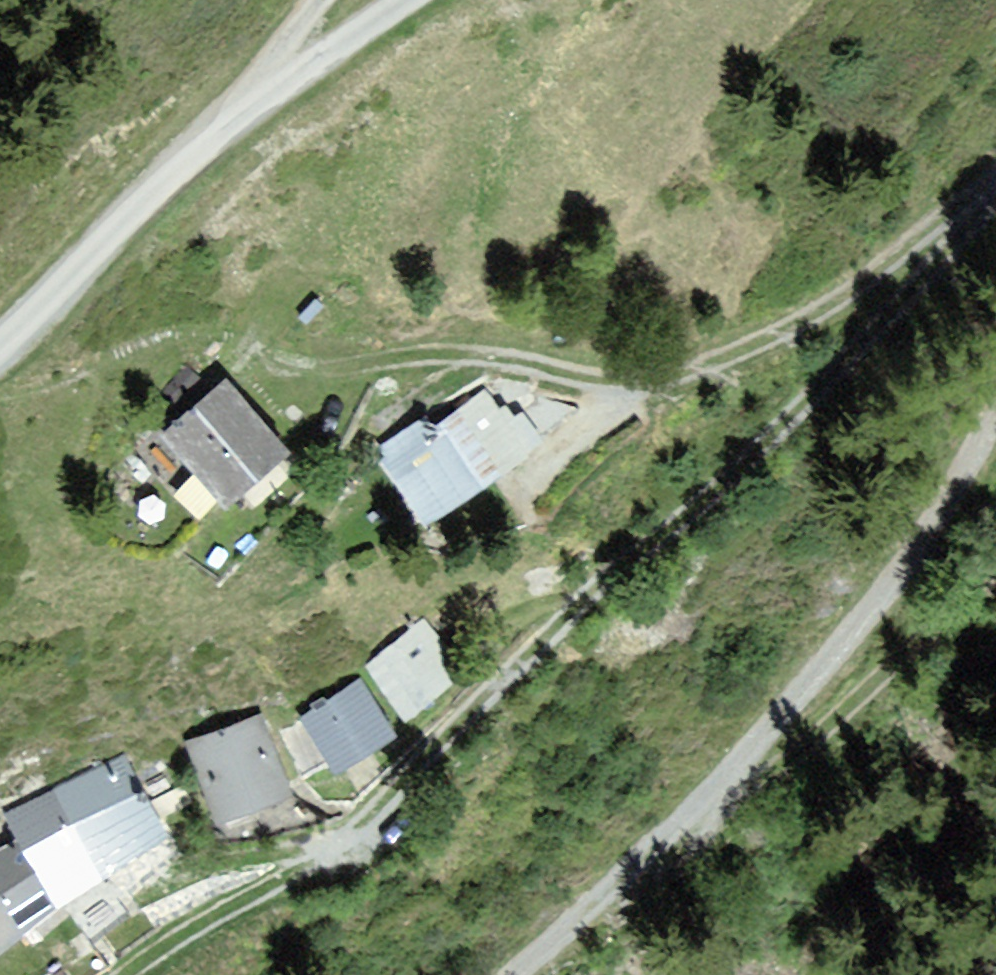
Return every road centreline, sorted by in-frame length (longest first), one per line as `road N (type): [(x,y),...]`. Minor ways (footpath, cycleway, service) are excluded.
road 1 (track): [(995,197),(918,287),(722,484),(564,614),(338,842),(125,974)]
road 2 (track): [(995,180),(830,305),(754,347),(661,377),(614,384),(465,356),(333,368),(279,360)]
road 3 (track): [(995,416),(857,633),(647,863),(523,974)]
road 4 (unclassified): [(398,0),(251,95),(0,346)]
road 5 (track): [(733,768),(799,748),(995,571)]

